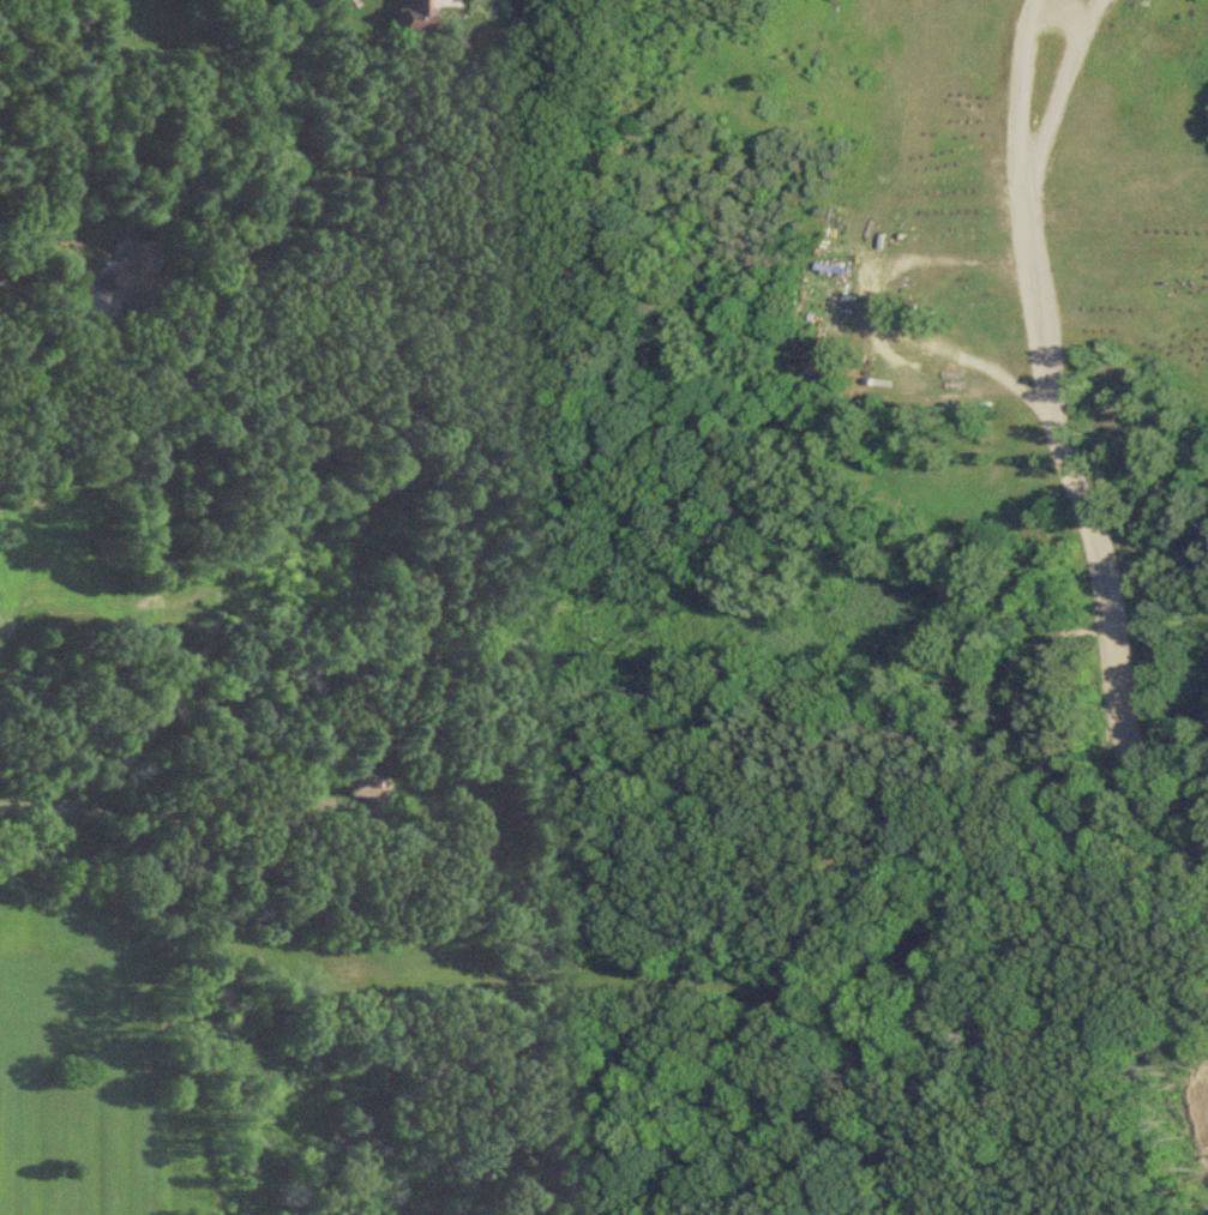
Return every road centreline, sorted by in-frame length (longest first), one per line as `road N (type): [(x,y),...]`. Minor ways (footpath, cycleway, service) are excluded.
road 1 (residential): [(1207,177),(978,184)]

